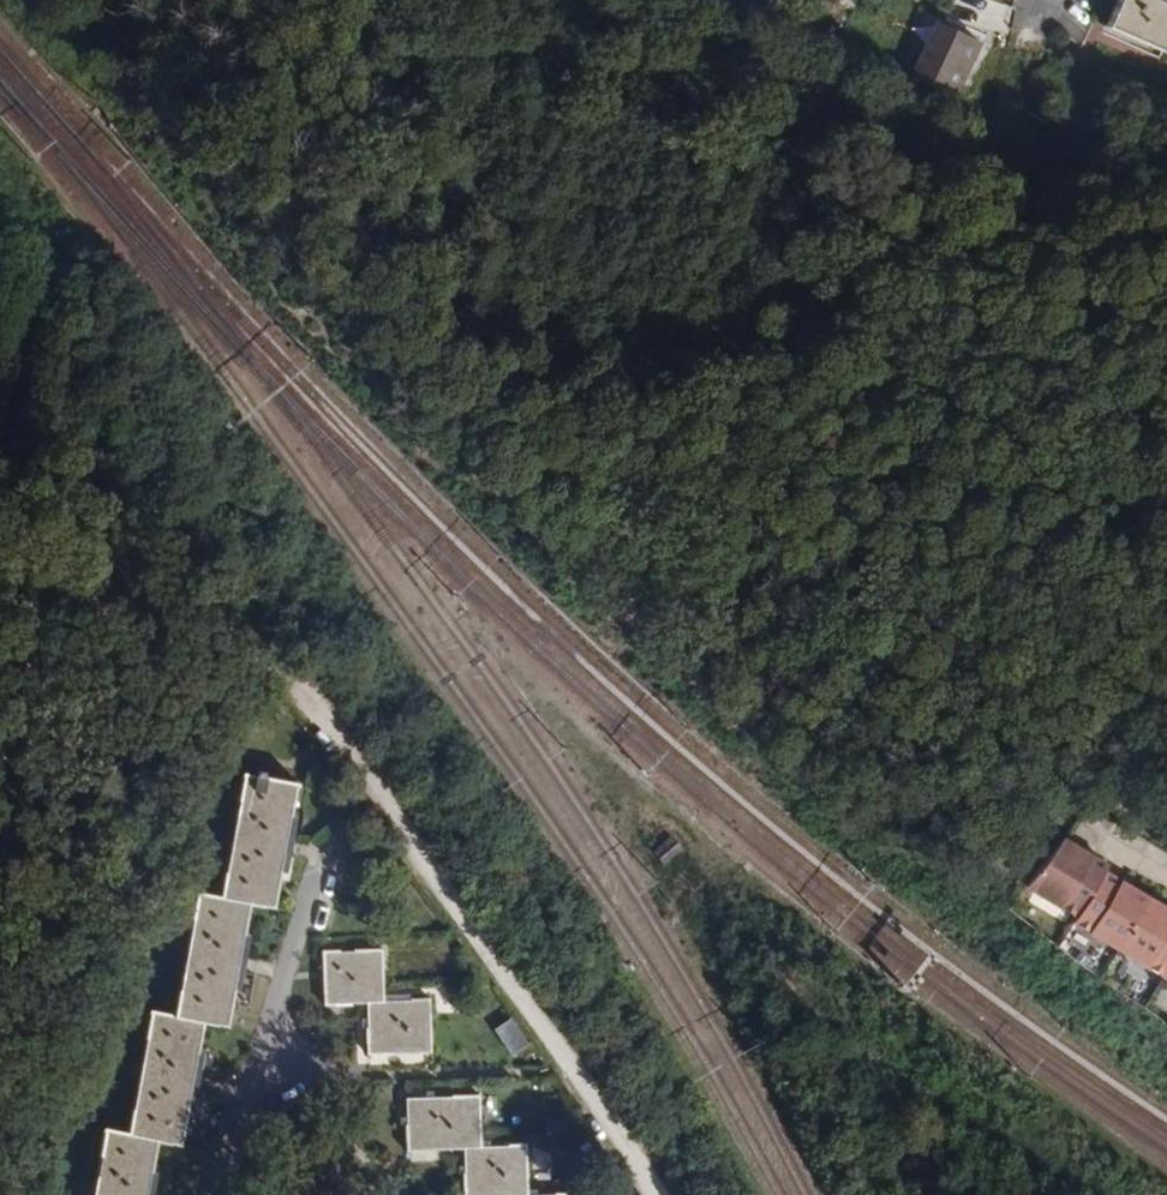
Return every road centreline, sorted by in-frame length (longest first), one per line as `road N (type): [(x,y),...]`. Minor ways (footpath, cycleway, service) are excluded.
road 1 (unclassified): [(646,1194),(269,630)]
road 2 (track): [(269,630),(213,607),(158,600),(0,638)]

